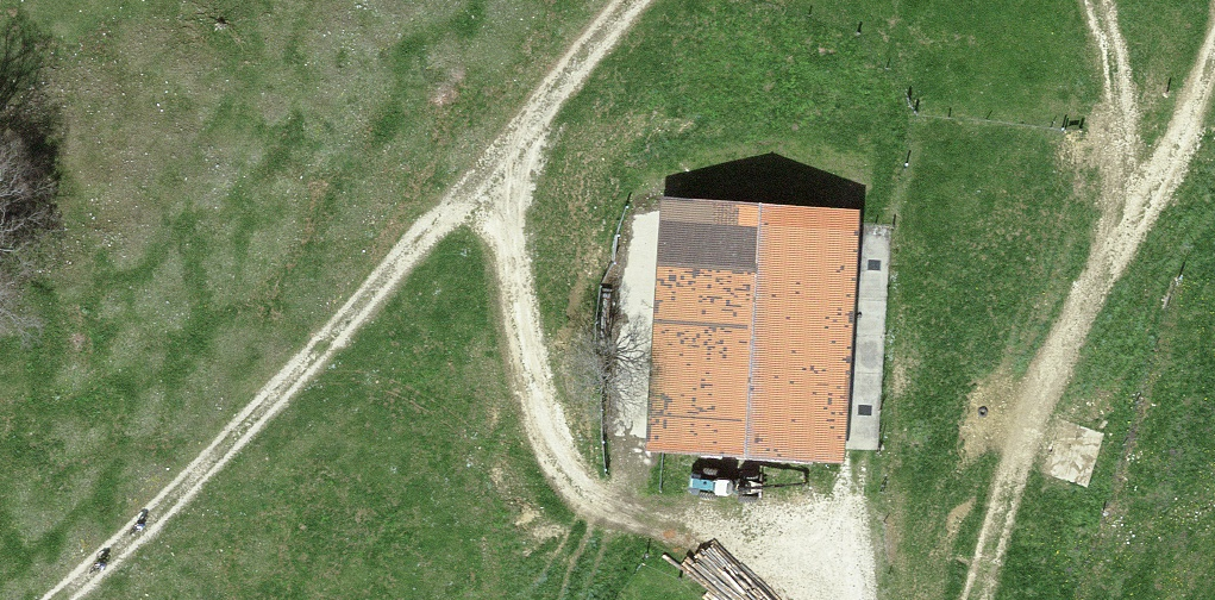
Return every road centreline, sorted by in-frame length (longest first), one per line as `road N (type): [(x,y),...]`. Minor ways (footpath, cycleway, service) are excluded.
road 1 (track): [(50,599),(275,393),(490,173)]
road 2 (track): [(490,173),(537,404),(580,482),(614,509),(733,549),(805,599)]
road 3 (track): [(1110,251),(1026,437),(973,599)]
road 4 (track): [(1110,251),(1122,145),(1118,72),(1094,0)]
road 5 (track): [(638,0),(490,173)]
road 6 (track): [(1214,56),(1110,251)]
road 7 (track): [(845,477),(851,599)]

